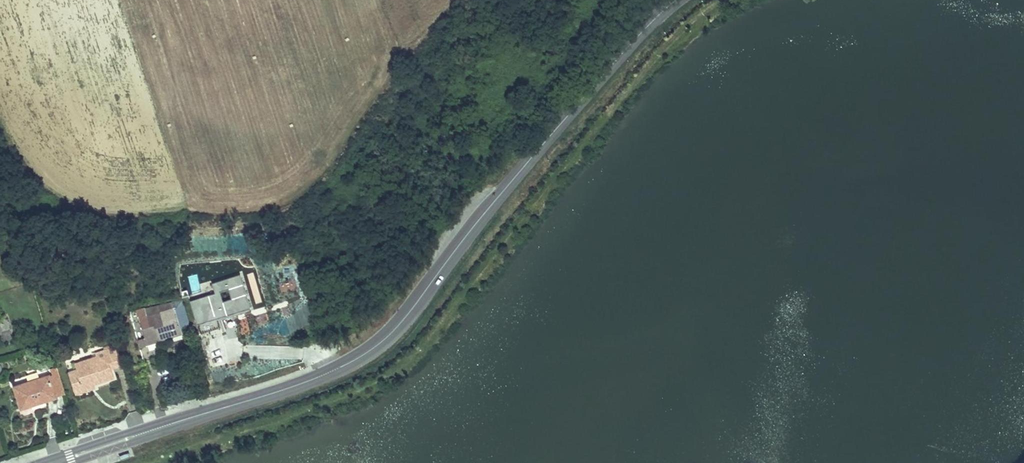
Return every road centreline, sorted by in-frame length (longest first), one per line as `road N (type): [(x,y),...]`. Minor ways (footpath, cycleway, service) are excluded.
road 1 (tertiary): [(680,0),(475,225),(393,334),(361,359),(55,462)]

